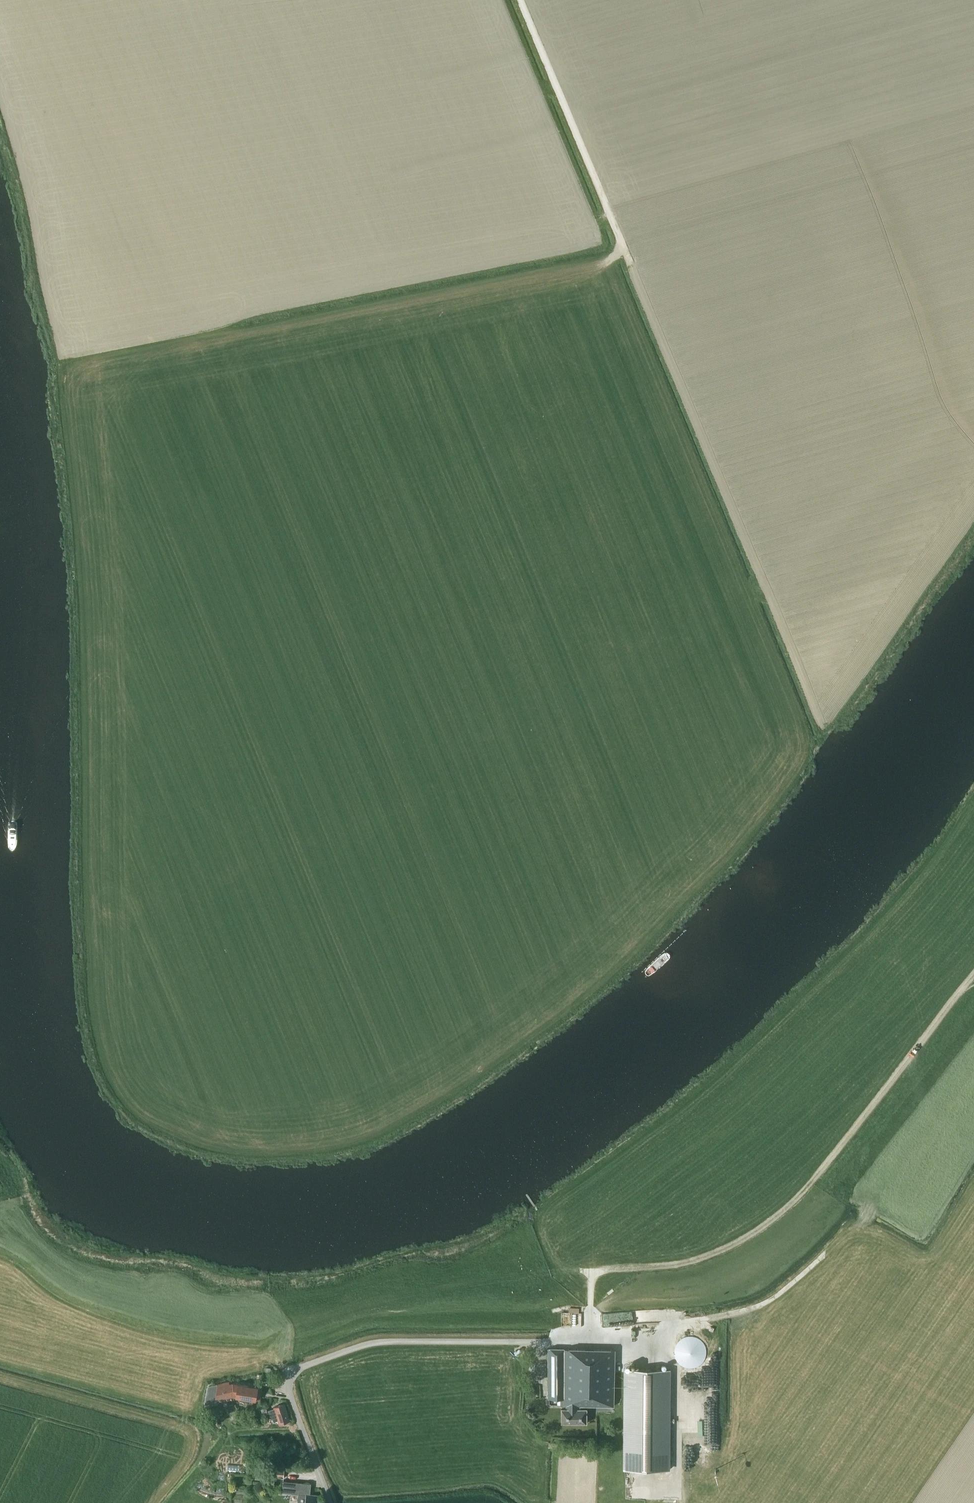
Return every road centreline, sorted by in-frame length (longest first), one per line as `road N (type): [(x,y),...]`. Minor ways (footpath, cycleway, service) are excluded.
road 1 (unclassified): [(330,1502),(292,1400),(288,1381),(298,1368)]

